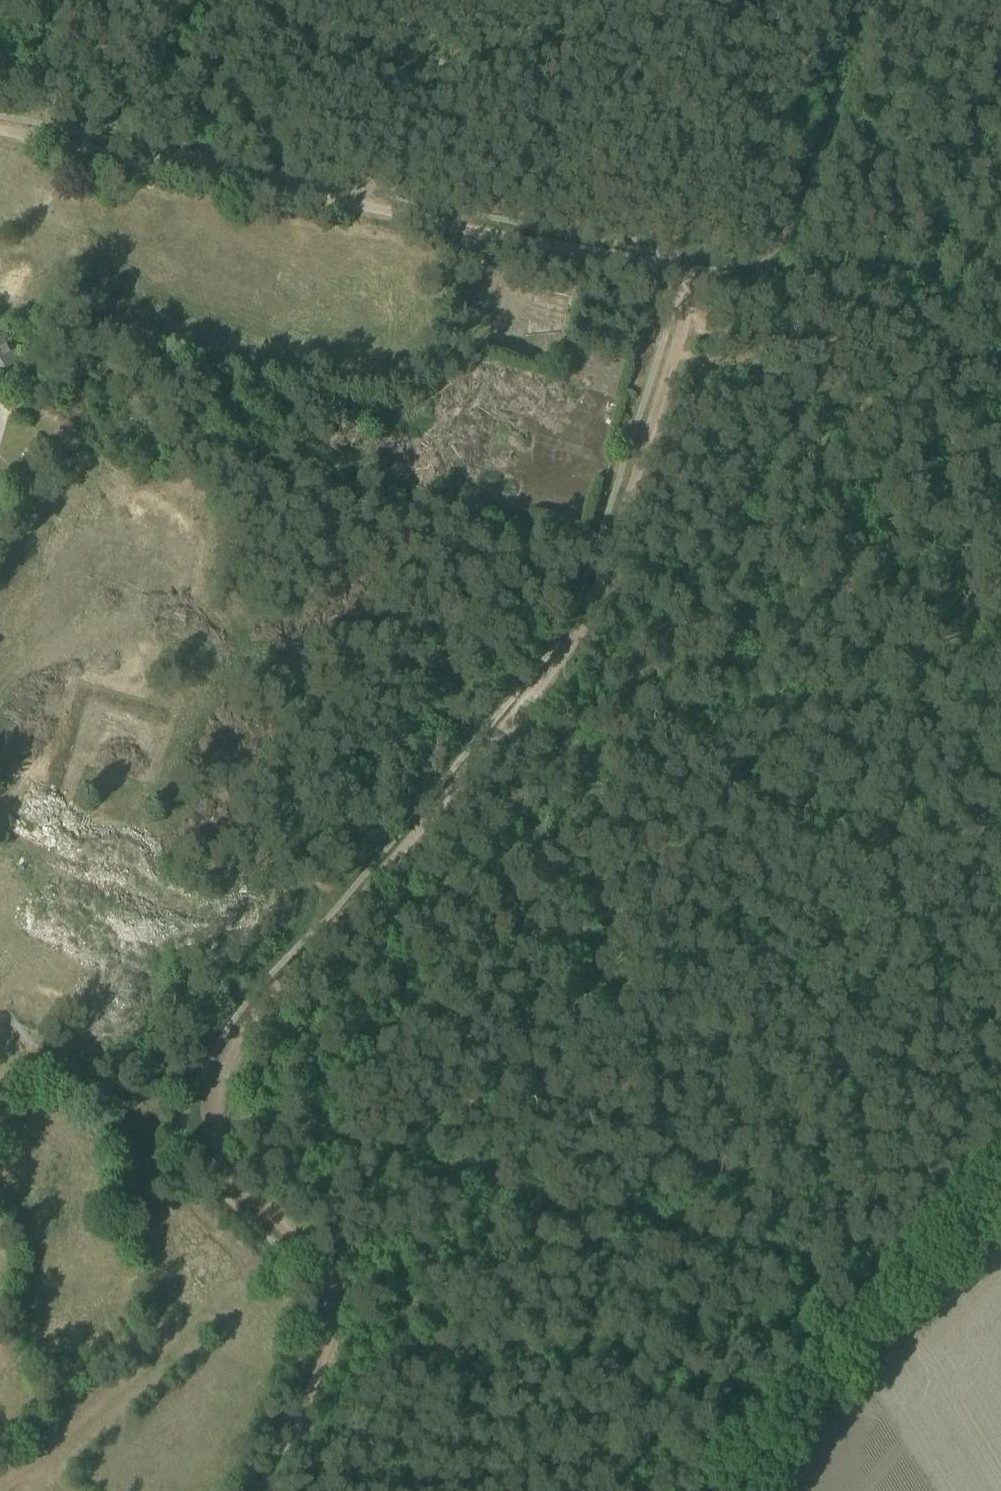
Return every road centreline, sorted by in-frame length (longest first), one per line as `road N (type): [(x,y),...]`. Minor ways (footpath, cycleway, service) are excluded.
road 1 (track): [(264,1490),(343,1300),(206,1136),(227,1039),(411,849),(558,672)]
road 2 (track): [(716,270),(676,273),(0,126)]
road 3 (track): [(716,270),(784,282),(869,0)]
road 4 (track): [(597,601),(716,270)]

